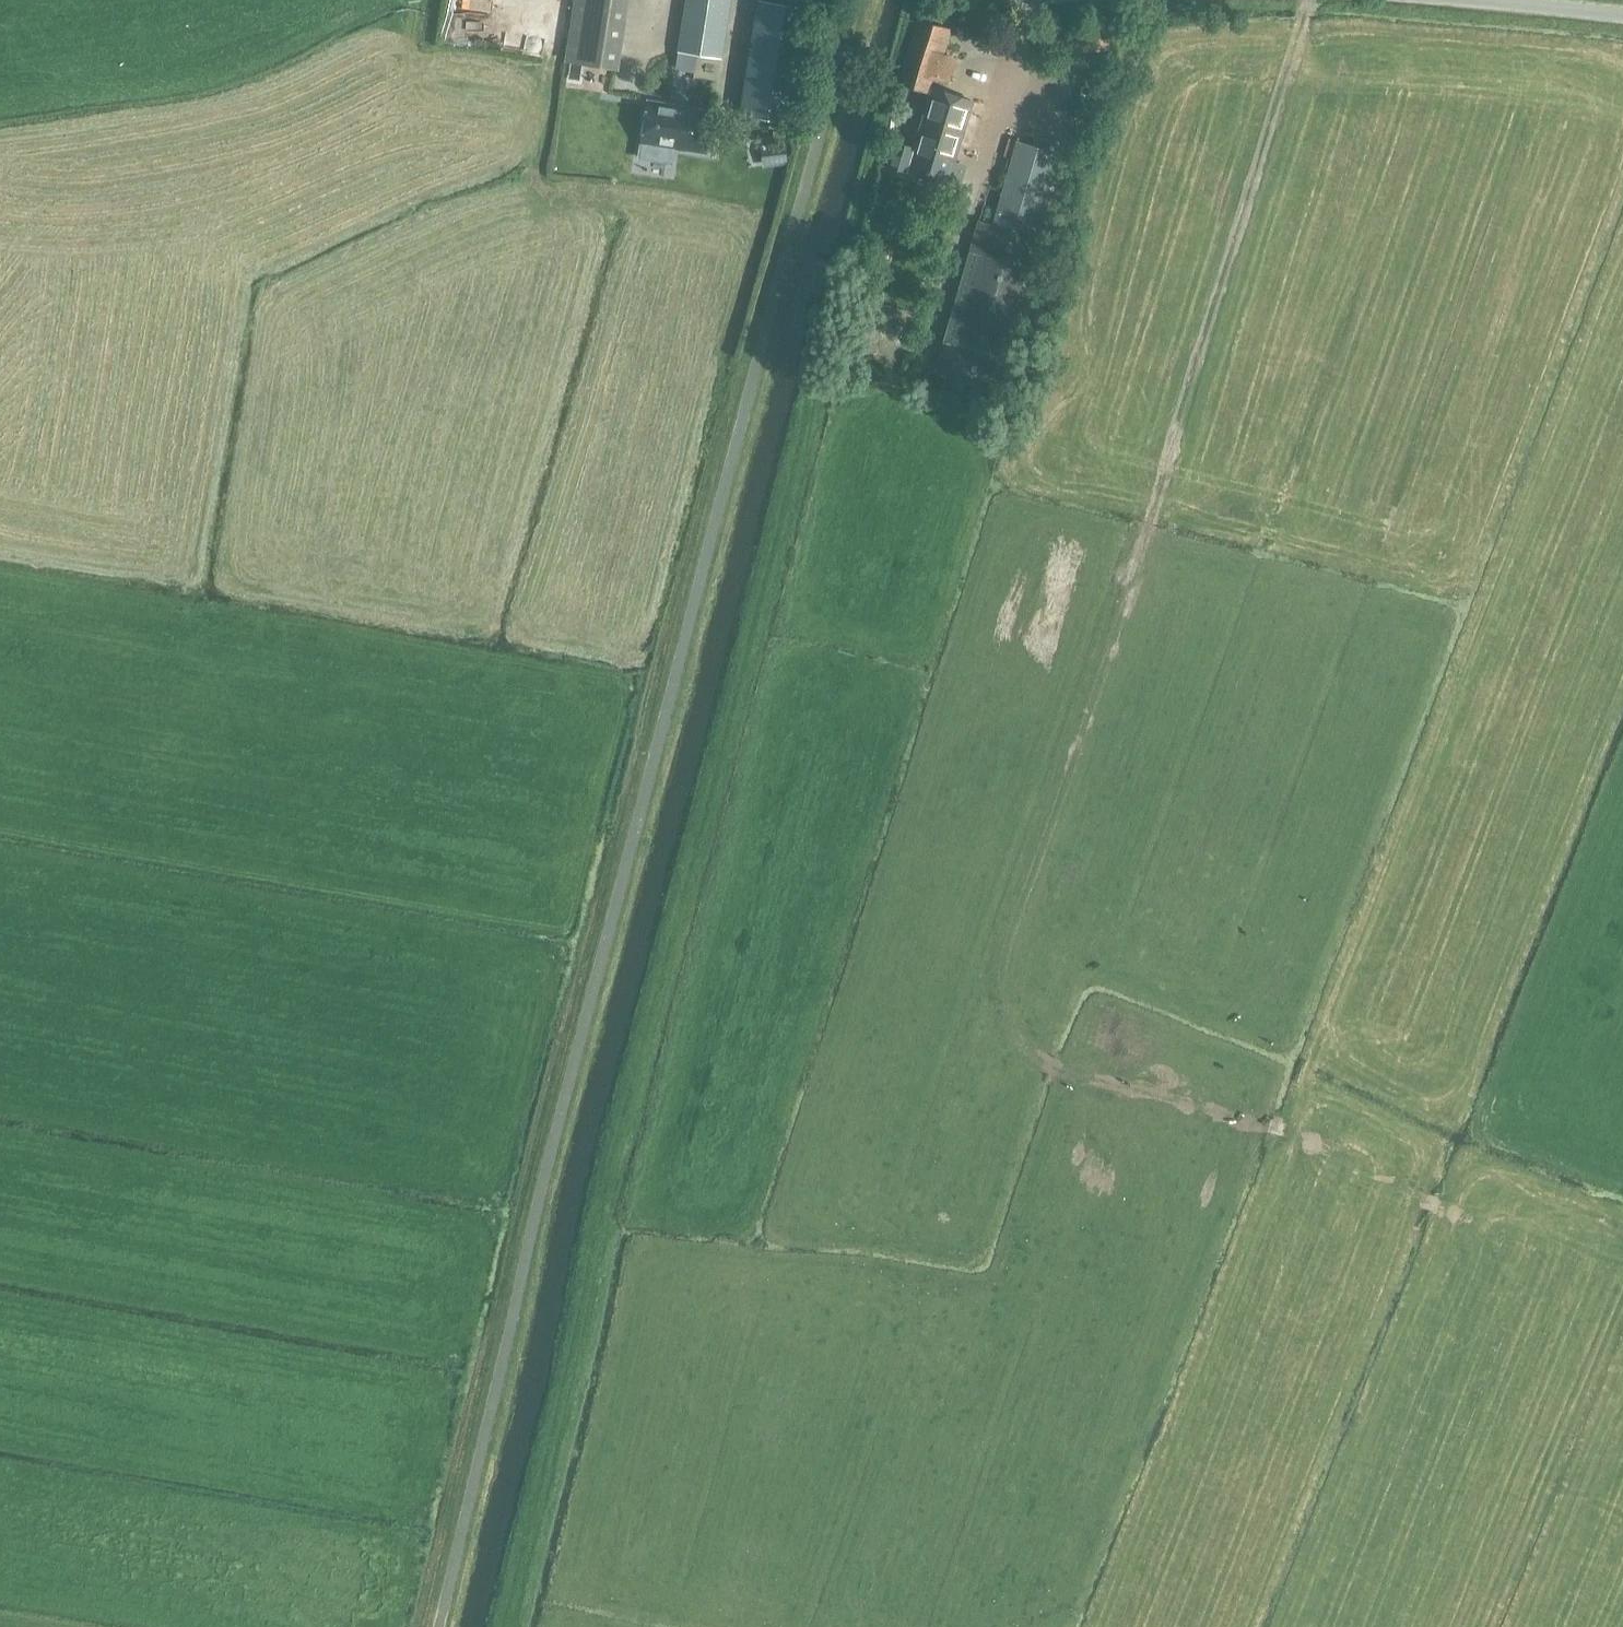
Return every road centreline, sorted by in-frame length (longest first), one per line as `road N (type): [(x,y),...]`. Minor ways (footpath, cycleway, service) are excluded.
road 1 (unclassified): [(1622,15),(1485,0)]

